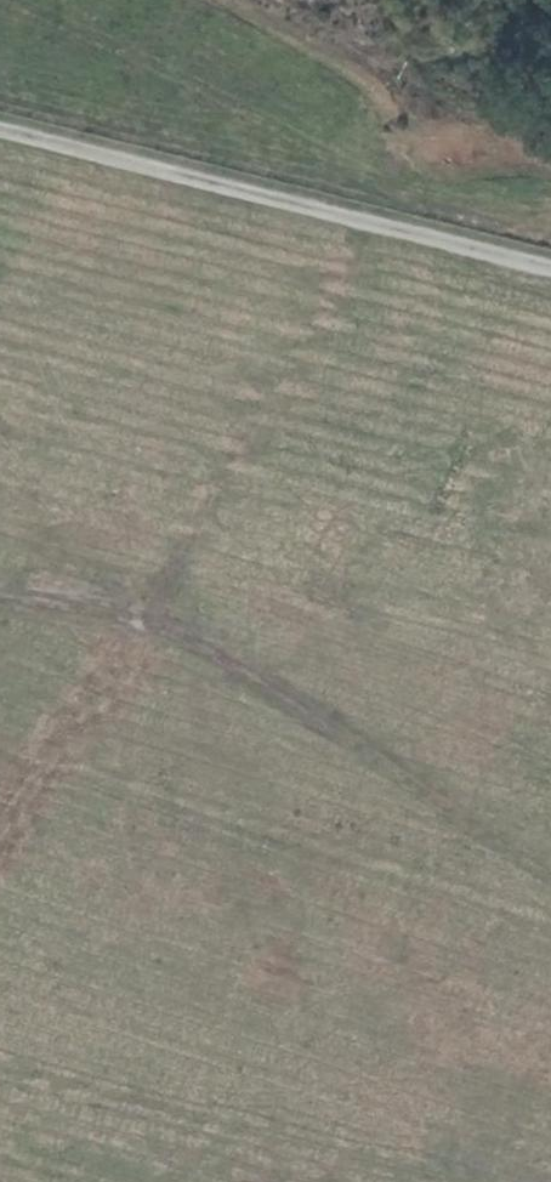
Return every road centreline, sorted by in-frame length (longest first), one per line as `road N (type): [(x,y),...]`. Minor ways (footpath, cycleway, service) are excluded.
road 1 (track): [(0,819),(147,606),(374,219)]
road 2 (track): [(550,851),(147,606),(0,585)]

